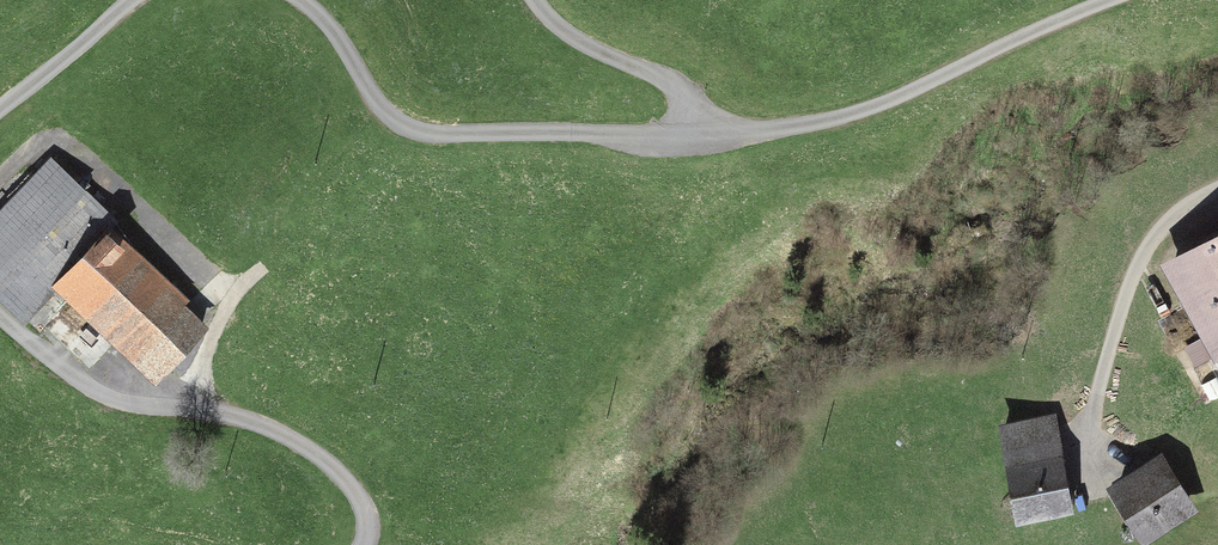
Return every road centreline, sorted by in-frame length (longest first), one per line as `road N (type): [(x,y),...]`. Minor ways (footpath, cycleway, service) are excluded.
road 1 (residential): [(295,0),(332,36),(392,123),(420,138),(700,138)]
road 2 (track): [(700,138),(794,149),(1130,0)]
road 3 (residential): [(368,544),(370,517),(341,479),(273,432),(89,390),(0,322)]
road 4 (track): [(1217,193),(1174,221),(1150,253),(1094,400),(1082,494)]
road 5 (track): [(700,138),(536,27),(531,0)]
road 6 (residential): [(0,114),(142,0)]

